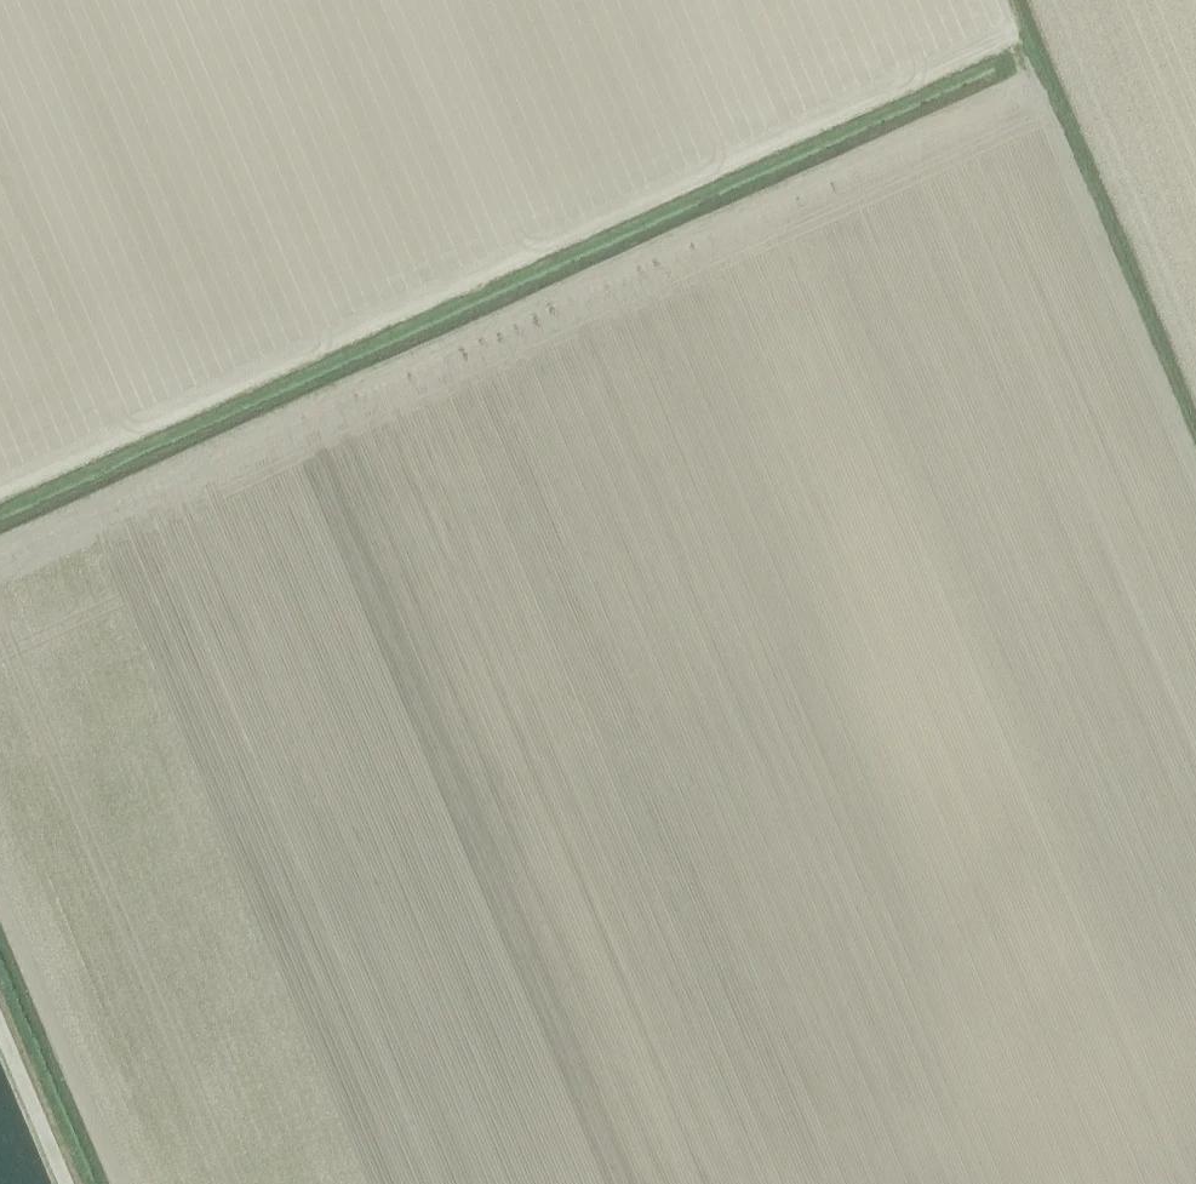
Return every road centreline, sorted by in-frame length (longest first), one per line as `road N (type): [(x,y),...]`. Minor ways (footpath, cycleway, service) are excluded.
road 1 (track): [(56,1183),(0,1053)]

